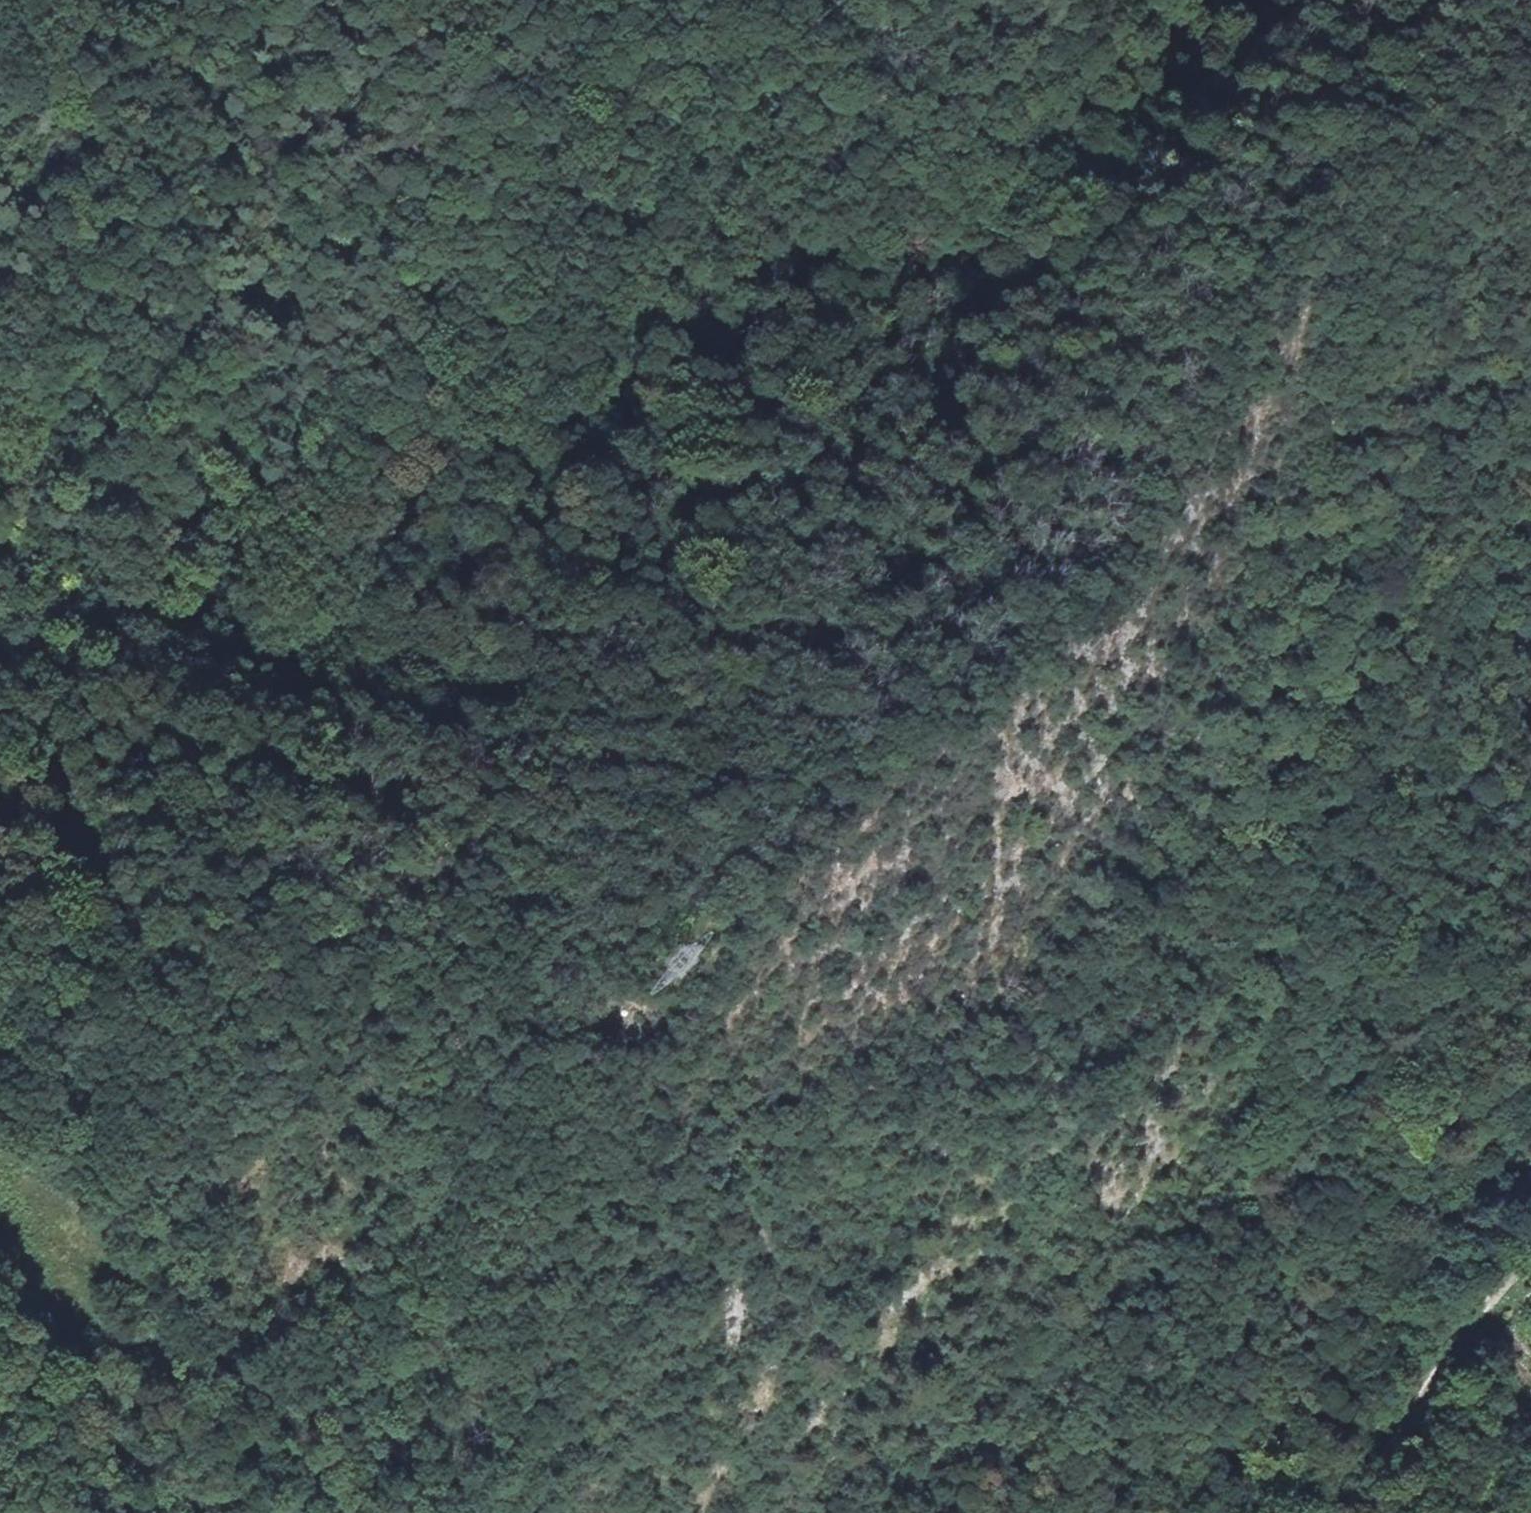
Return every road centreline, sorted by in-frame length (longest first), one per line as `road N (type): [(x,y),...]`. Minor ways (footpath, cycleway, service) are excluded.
road 1 (track): [(1530,1252),(1466,1328),(1388,1451),(1331,1512)]

